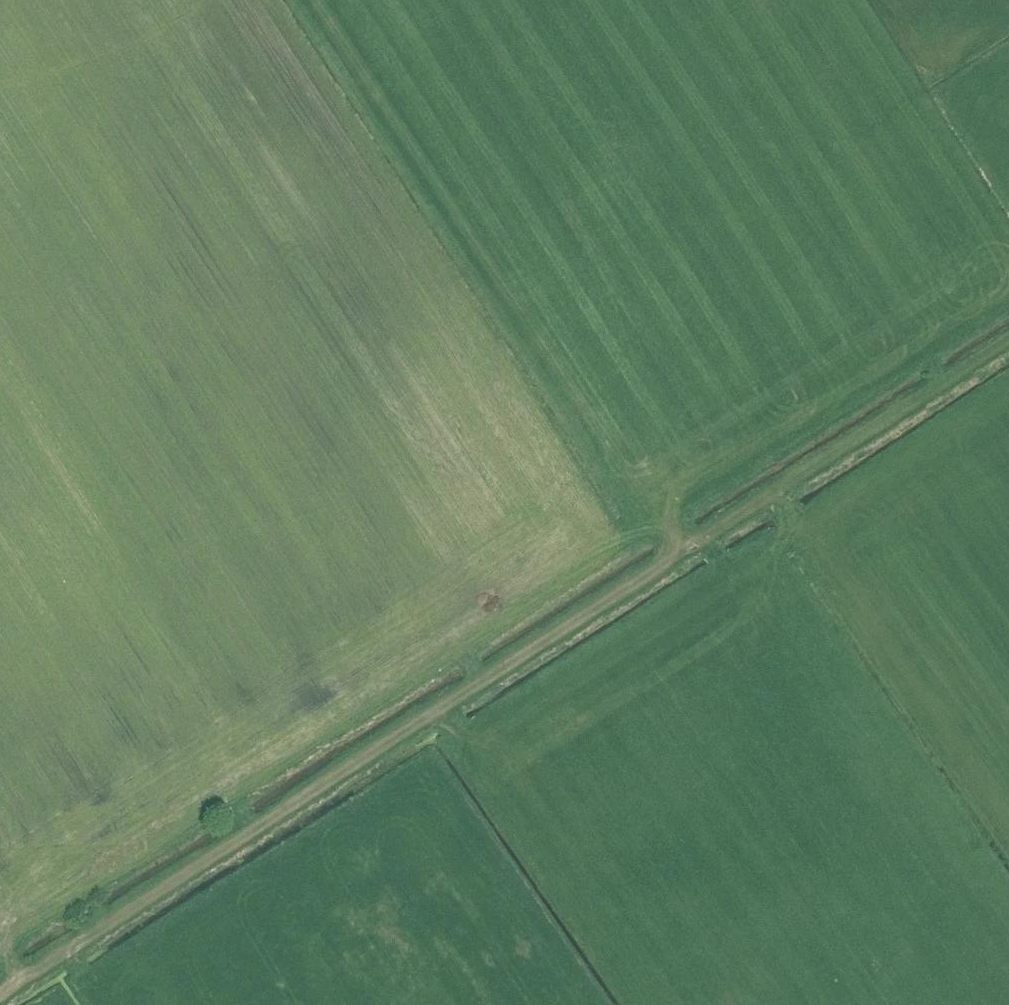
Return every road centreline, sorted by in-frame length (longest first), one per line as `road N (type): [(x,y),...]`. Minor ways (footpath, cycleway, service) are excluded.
road 1 (track): [(0,993),(1008,345)]

